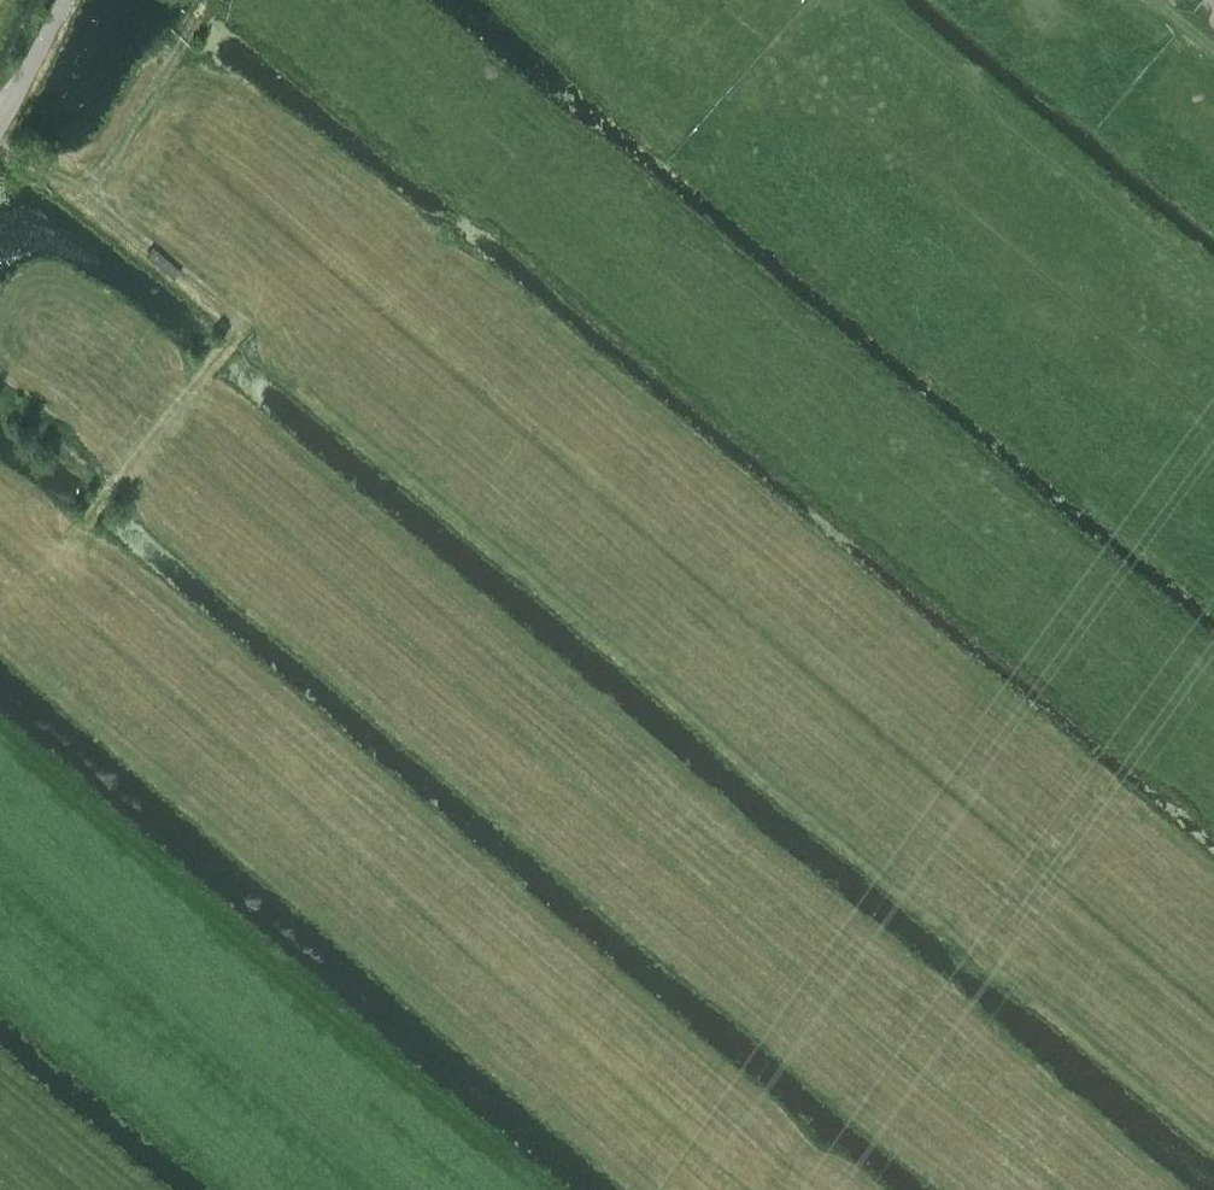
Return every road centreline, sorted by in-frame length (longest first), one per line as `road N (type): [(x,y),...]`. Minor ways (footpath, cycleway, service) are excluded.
road 1 (track): [(530,561),(0,146)]
road 2 (track): [(469,221),(344,321),(237,326),(65,550)]
road 3 (unclassified): [(0,117),(65,0)]

